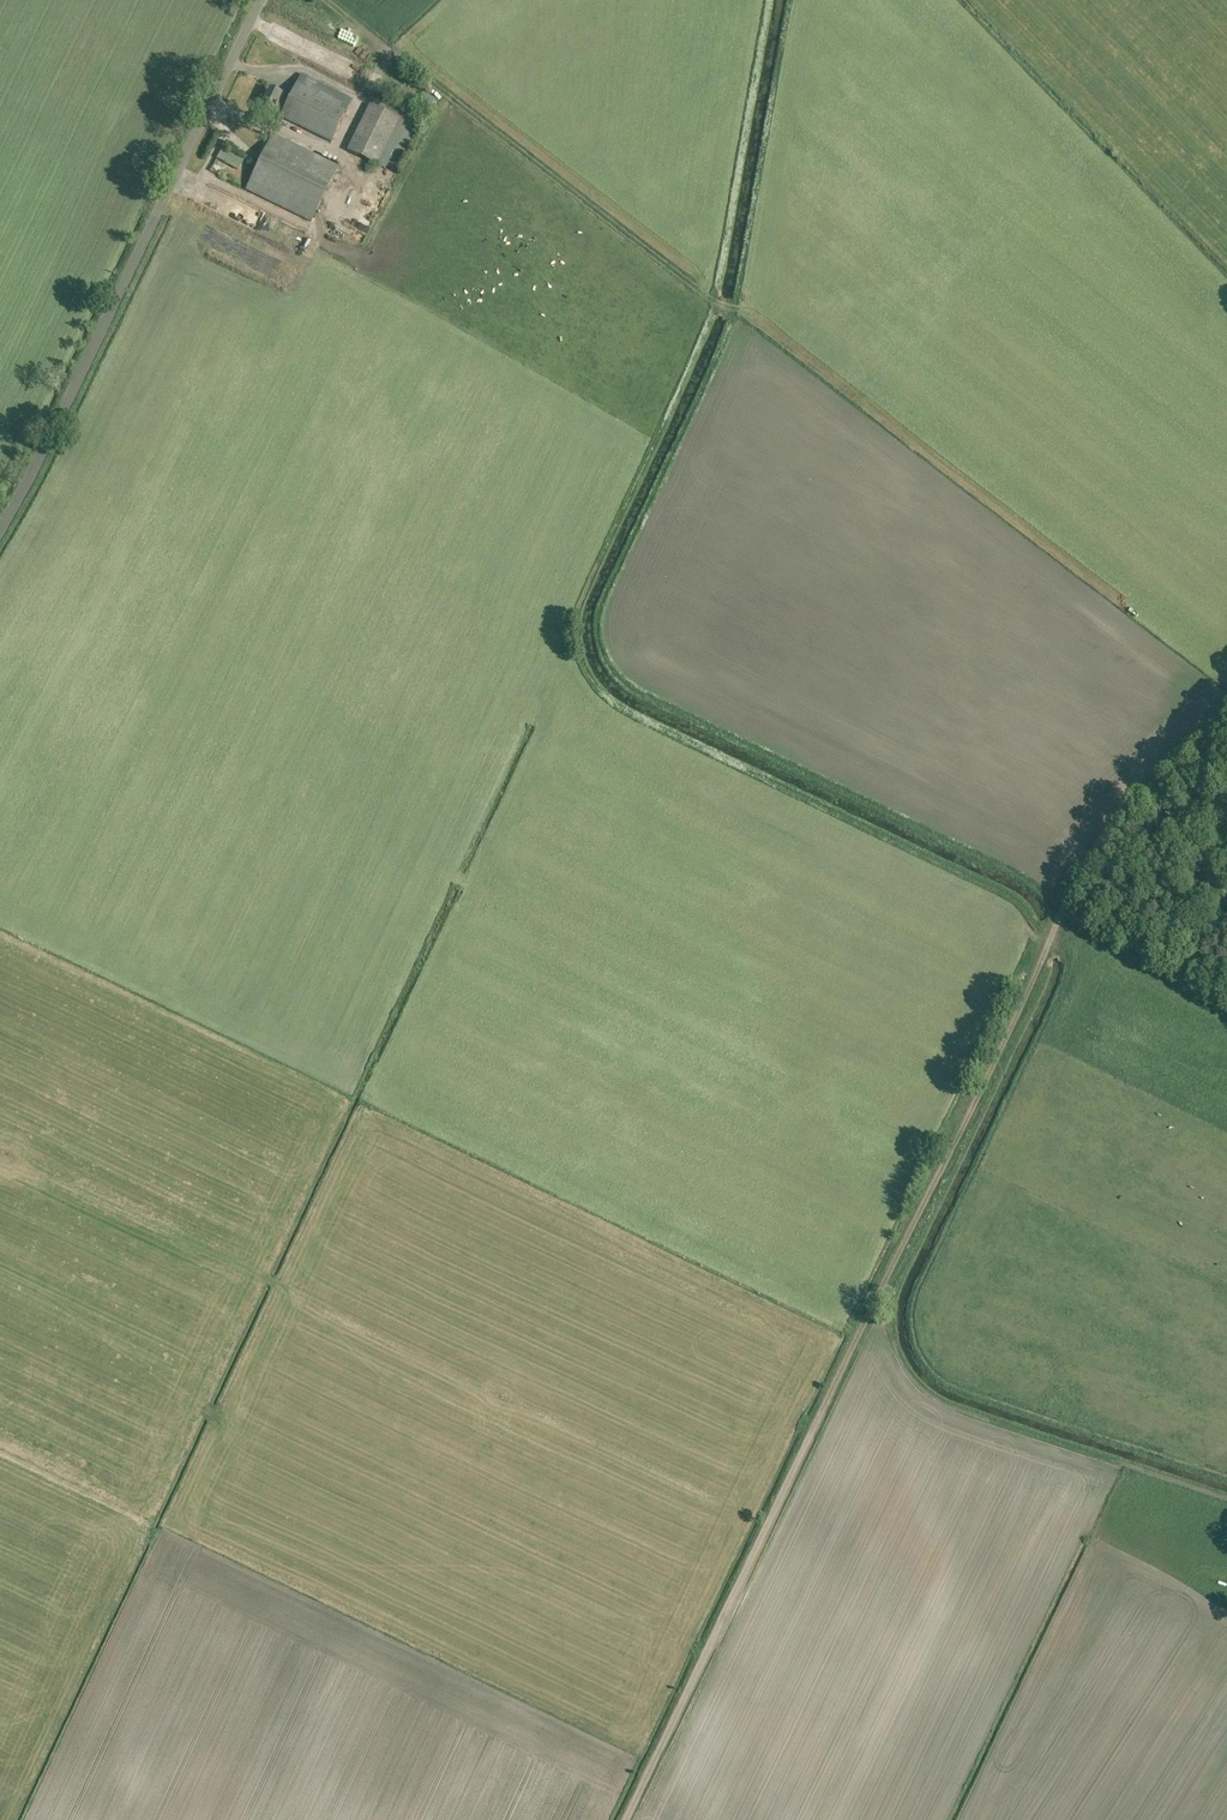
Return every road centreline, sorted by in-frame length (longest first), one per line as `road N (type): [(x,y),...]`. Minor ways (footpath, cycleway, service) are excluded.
road 1 (track): [(1226,702),(1097,834),(626,1819)]
road 2 (unclassified): [(258,0),(0,529)]

